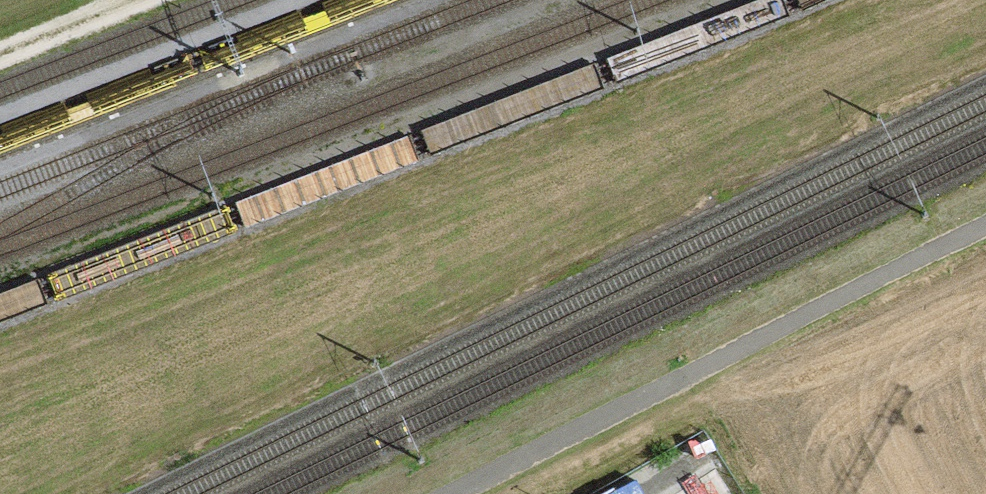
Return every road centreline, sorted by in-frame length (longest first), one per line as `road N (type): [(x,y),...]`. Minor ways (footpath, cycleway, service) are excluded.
road 1 (track): [(985,24),(36,493)]
road 2 (track): [(449,493),(985,230)]
road 3 (track): [(141,0),(0,55)]

